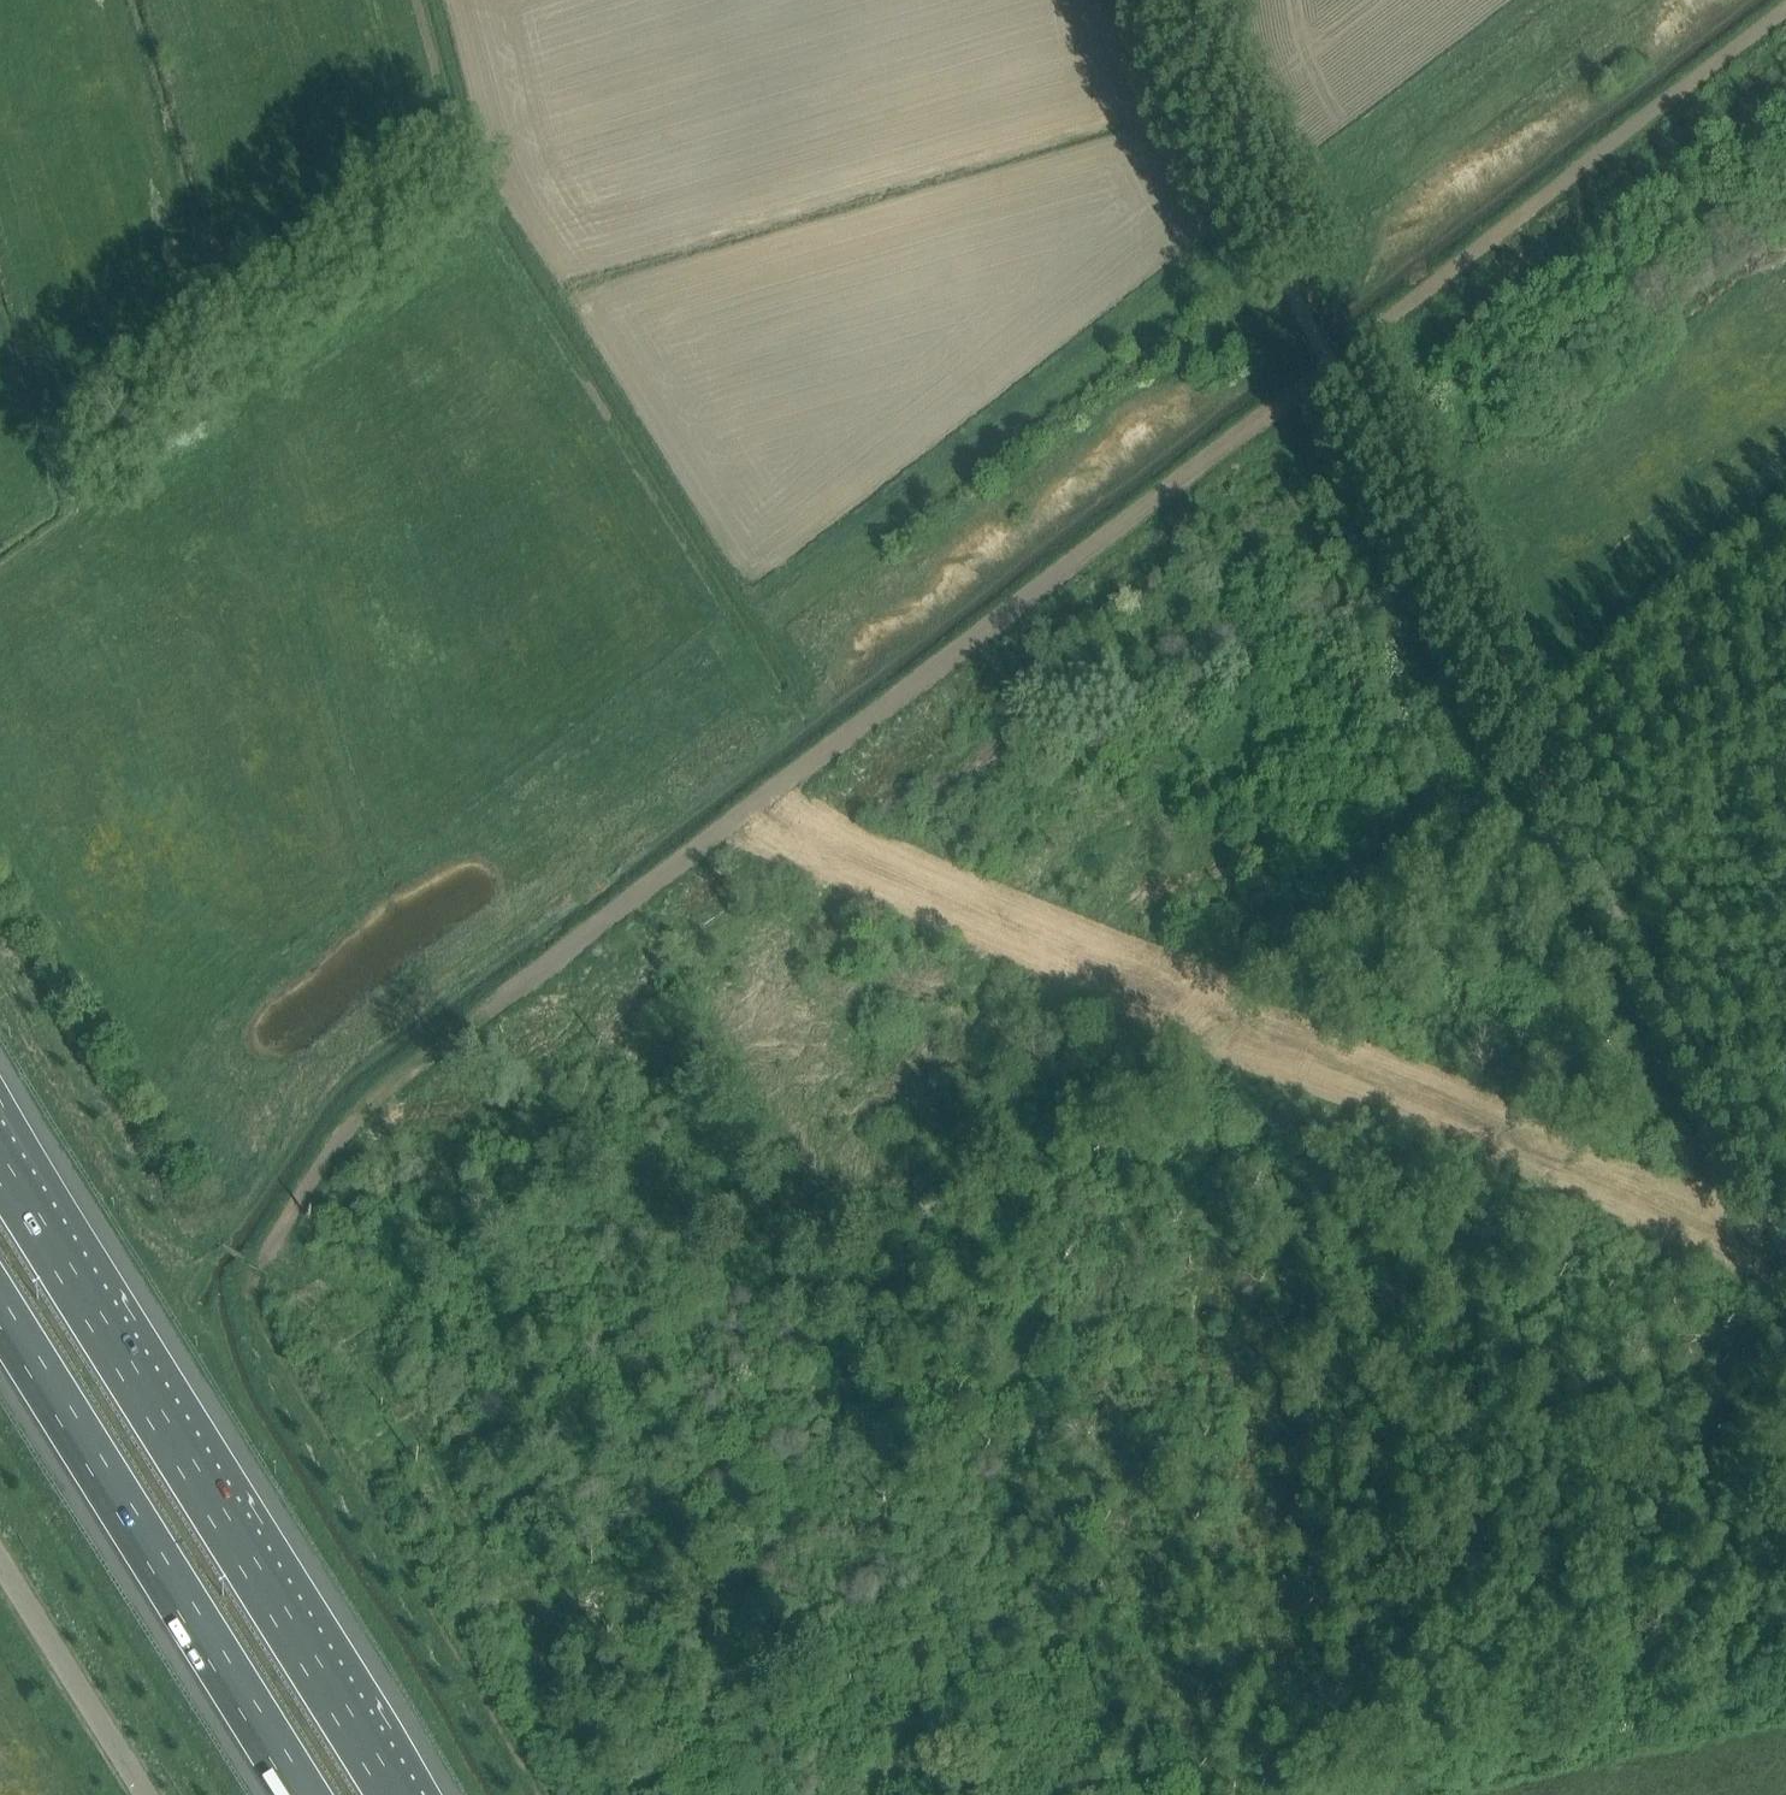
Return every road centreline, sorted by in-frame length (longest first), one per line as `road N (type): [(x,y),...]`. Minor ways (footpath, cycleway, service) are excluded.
road 1 (unclassified): [(1785,1208),(1456,558),(1309,325),(1199,87),(1183,0)]
road 2 (motorway): [(396,1794),(0,1161)]
road 3 (motorway): [(0,1302),(308,1794)]
road 4 (unclassified): [(145,1794),(0,1559)]

